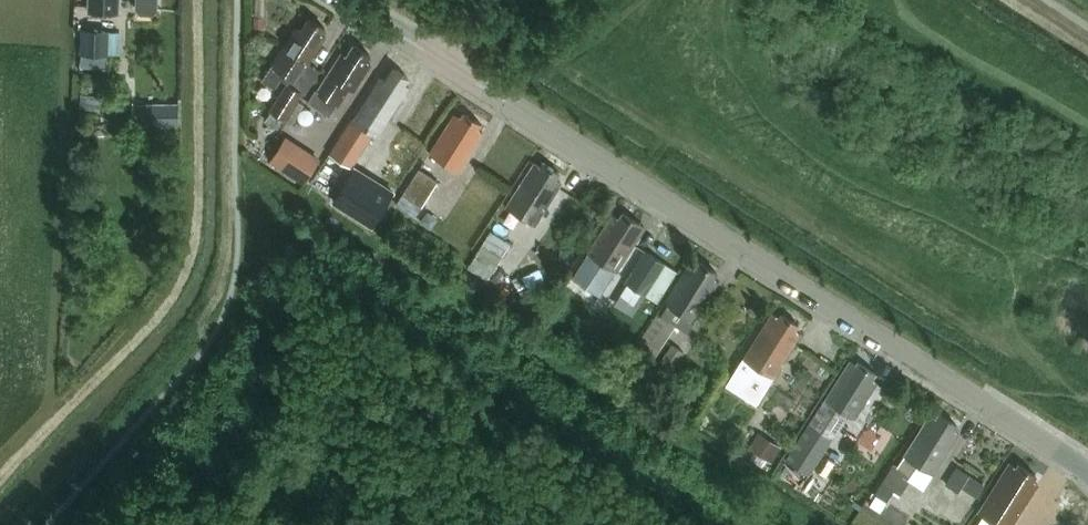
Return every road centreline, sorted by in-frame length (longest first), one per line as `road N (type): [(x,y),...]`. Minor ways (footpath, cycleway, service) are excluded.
road 1 (tertiary): [(1087,471),(347,0)]

